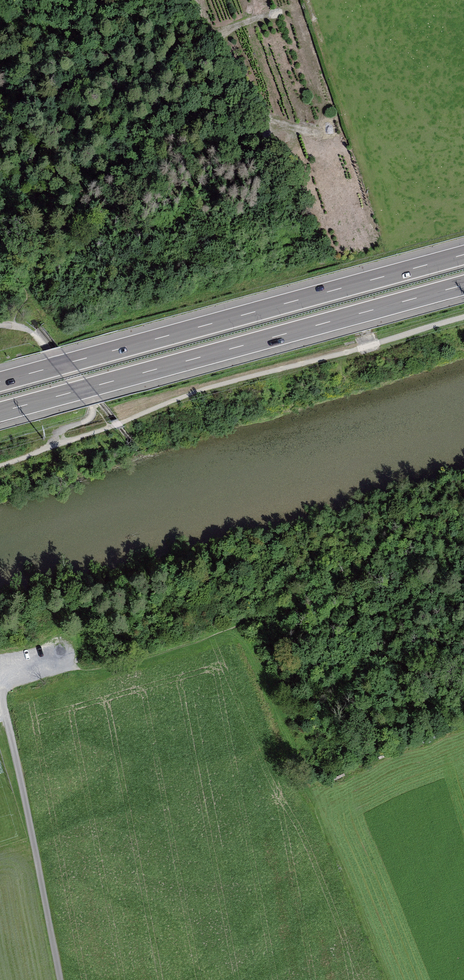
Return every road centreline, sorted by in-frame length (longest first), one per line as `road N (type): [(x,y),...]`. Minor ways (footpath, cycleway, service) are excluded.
road 1 (motorway): [(463,255),(0,382)]
road 2 (motorway): [(0,412),(463,285)]
road 3 (track): [(463,317),(197,391),(57,445)]
road 4 (track): [(0,690),(60,979)]
road 5 (track): [(312,792),(387,979)]

